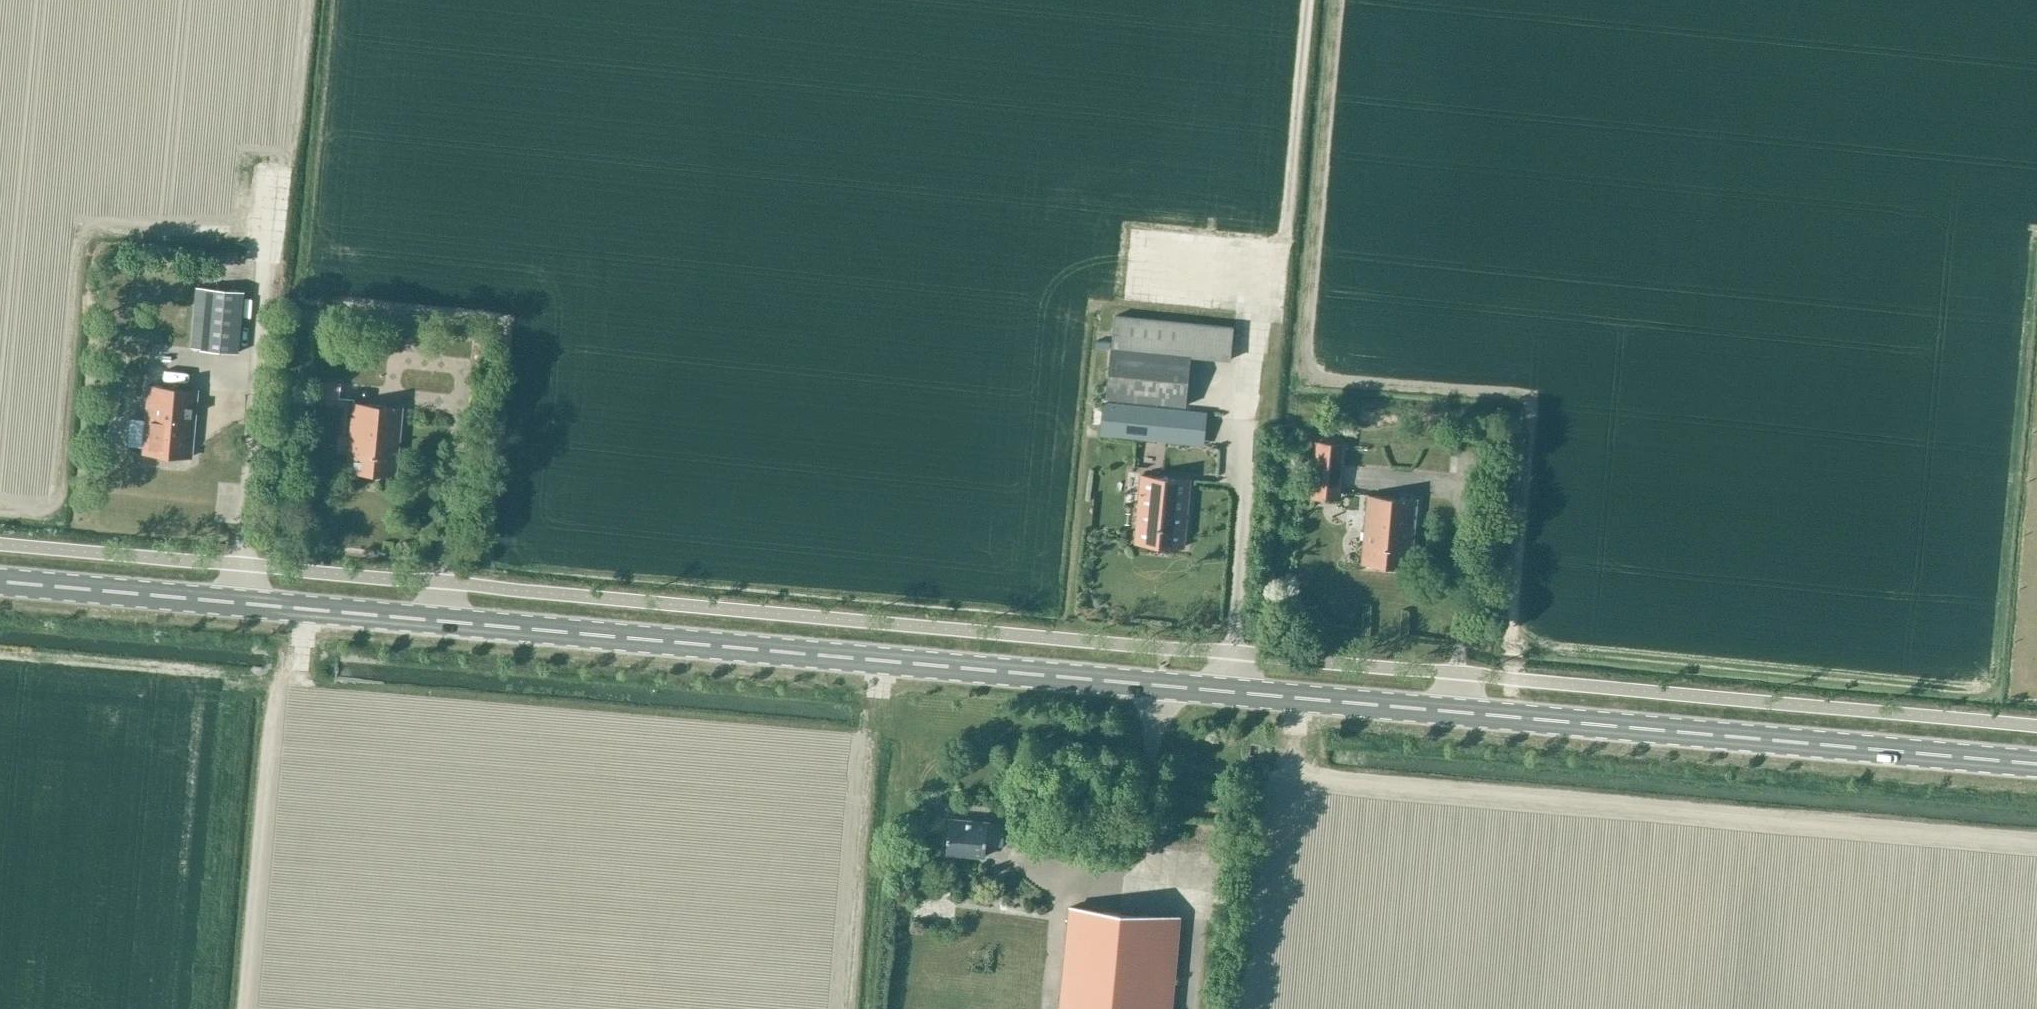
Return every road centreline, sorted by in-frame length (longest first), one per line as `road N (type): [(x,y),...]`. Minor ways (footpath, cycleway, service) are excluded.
road 1 (secondary): [(2036,763),(0,579)]
road 2 (track): [(298,606),(282,658),(249,1008)]

